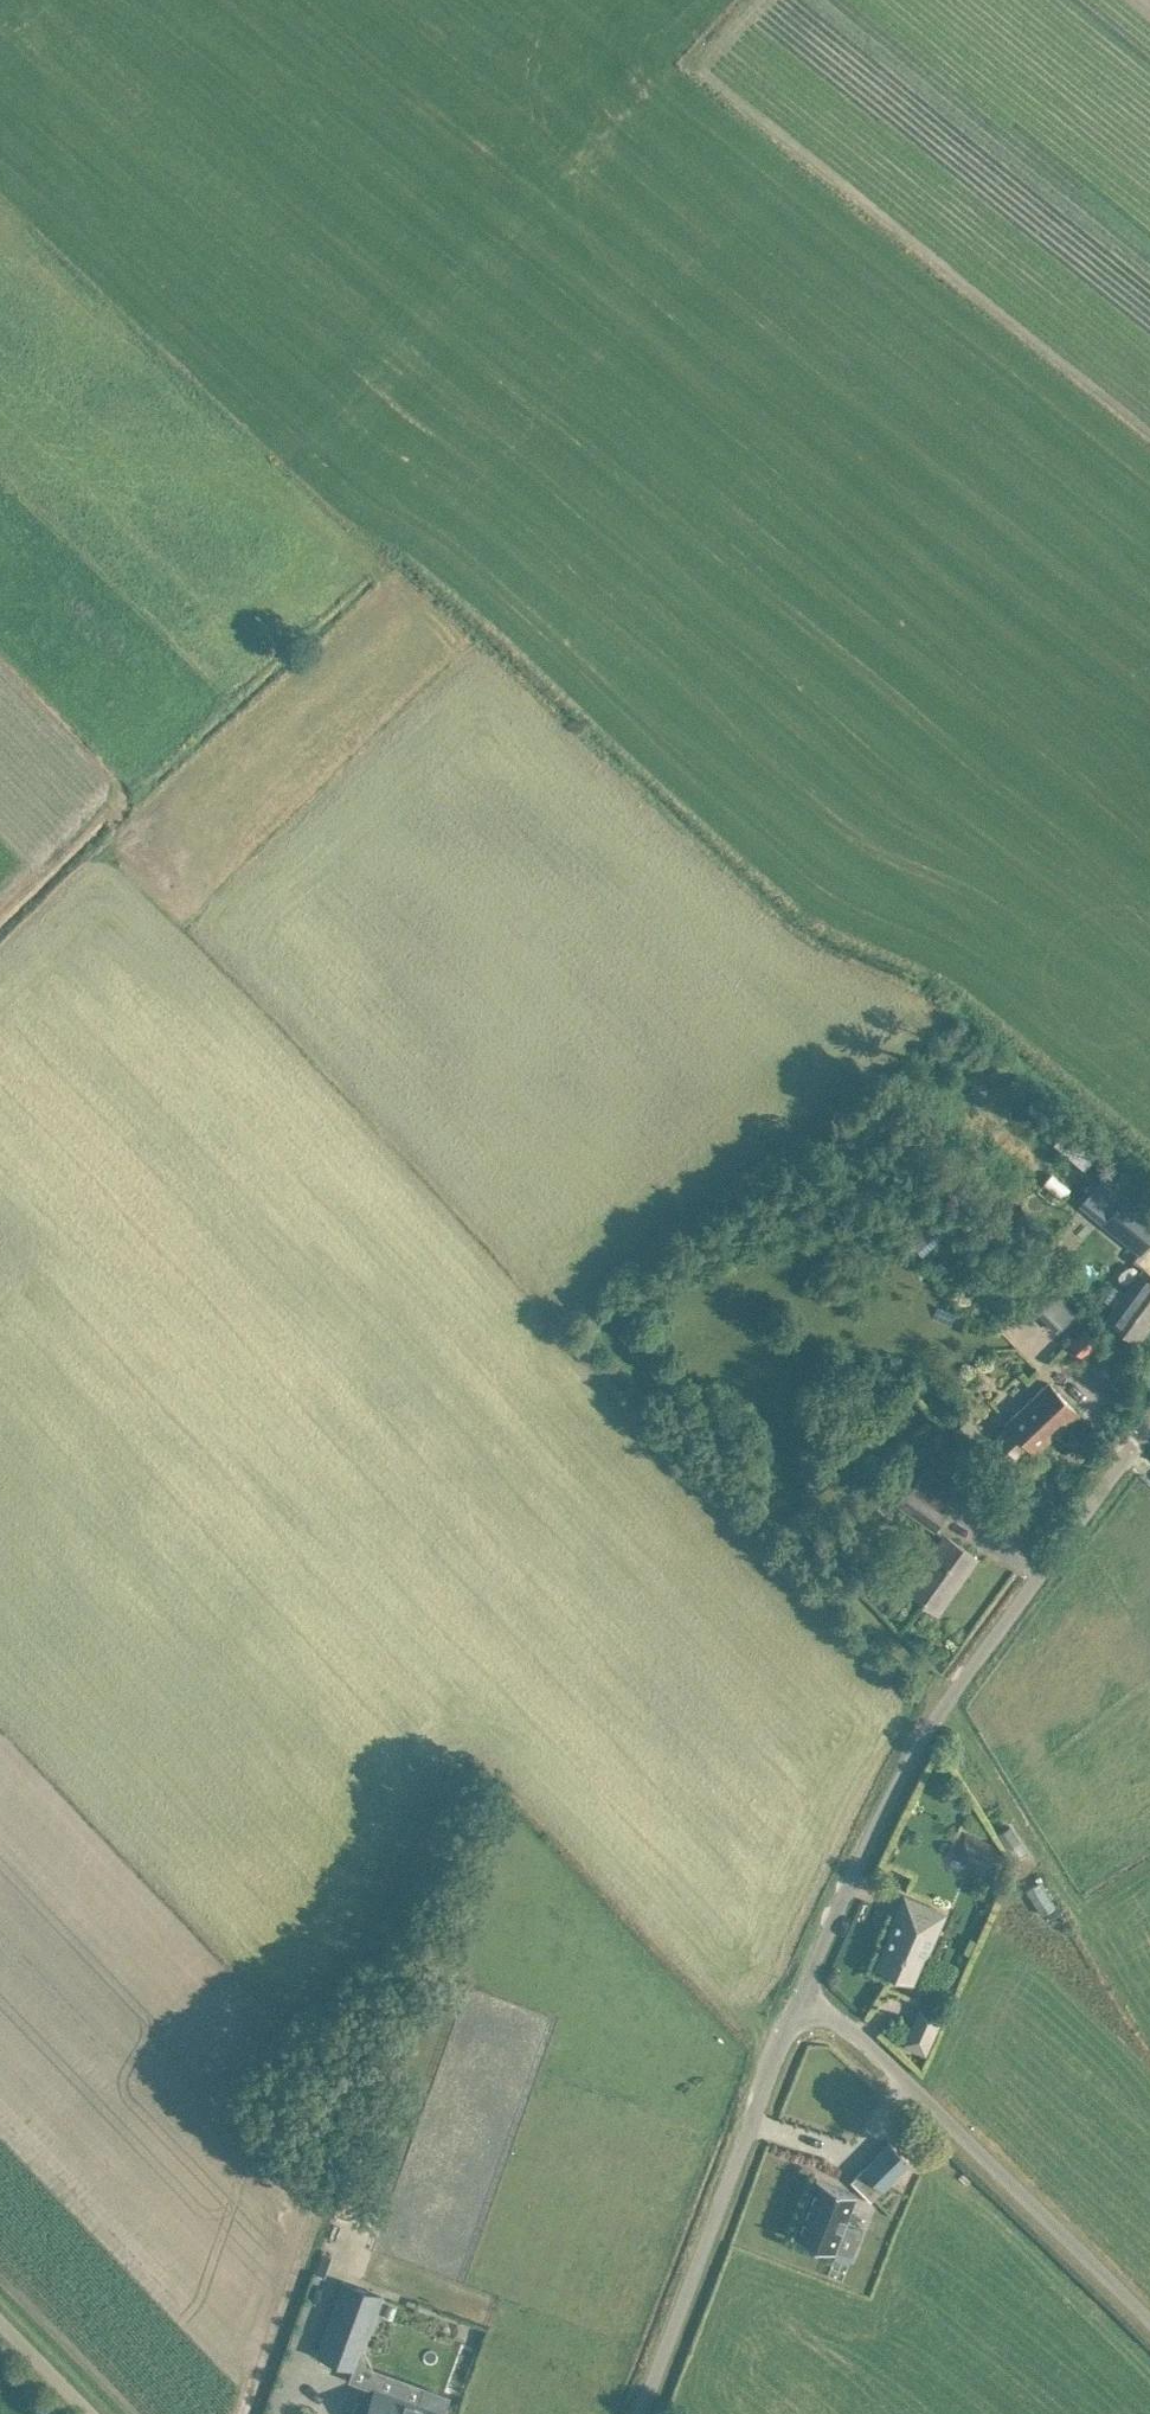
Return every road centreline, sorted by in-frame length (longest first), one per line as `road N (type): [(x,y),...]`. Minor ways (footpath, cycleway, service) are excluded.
road 1 (unclassified): [(804,1985),(928,1711),(1014,1580),(1149,1416)]
road 2 (unclassified): [(1149,2316),(804,1985)]
road 3 (unclassified): [(637,2413),(804,1985)]
road 4 (unclassified): [(91,2413),(0,2322)]

